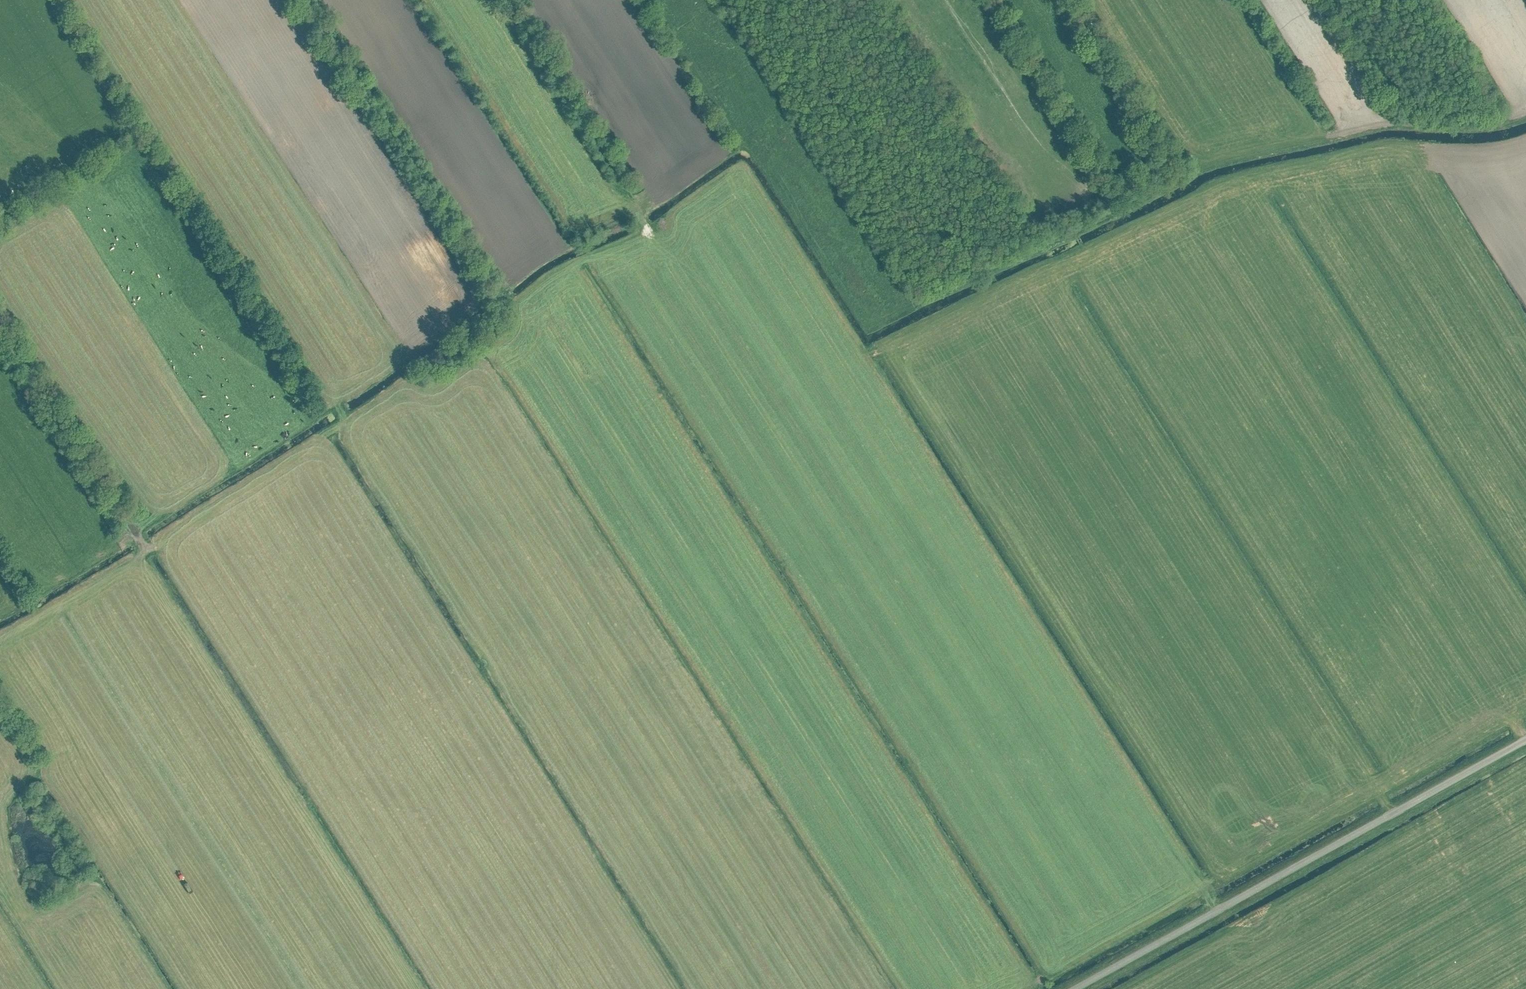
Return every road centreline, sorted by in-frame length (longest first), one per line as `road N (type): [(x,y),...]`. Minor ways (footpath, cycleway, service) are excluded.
road 1 (unclassified): [(1525,743),(1081,988)]

